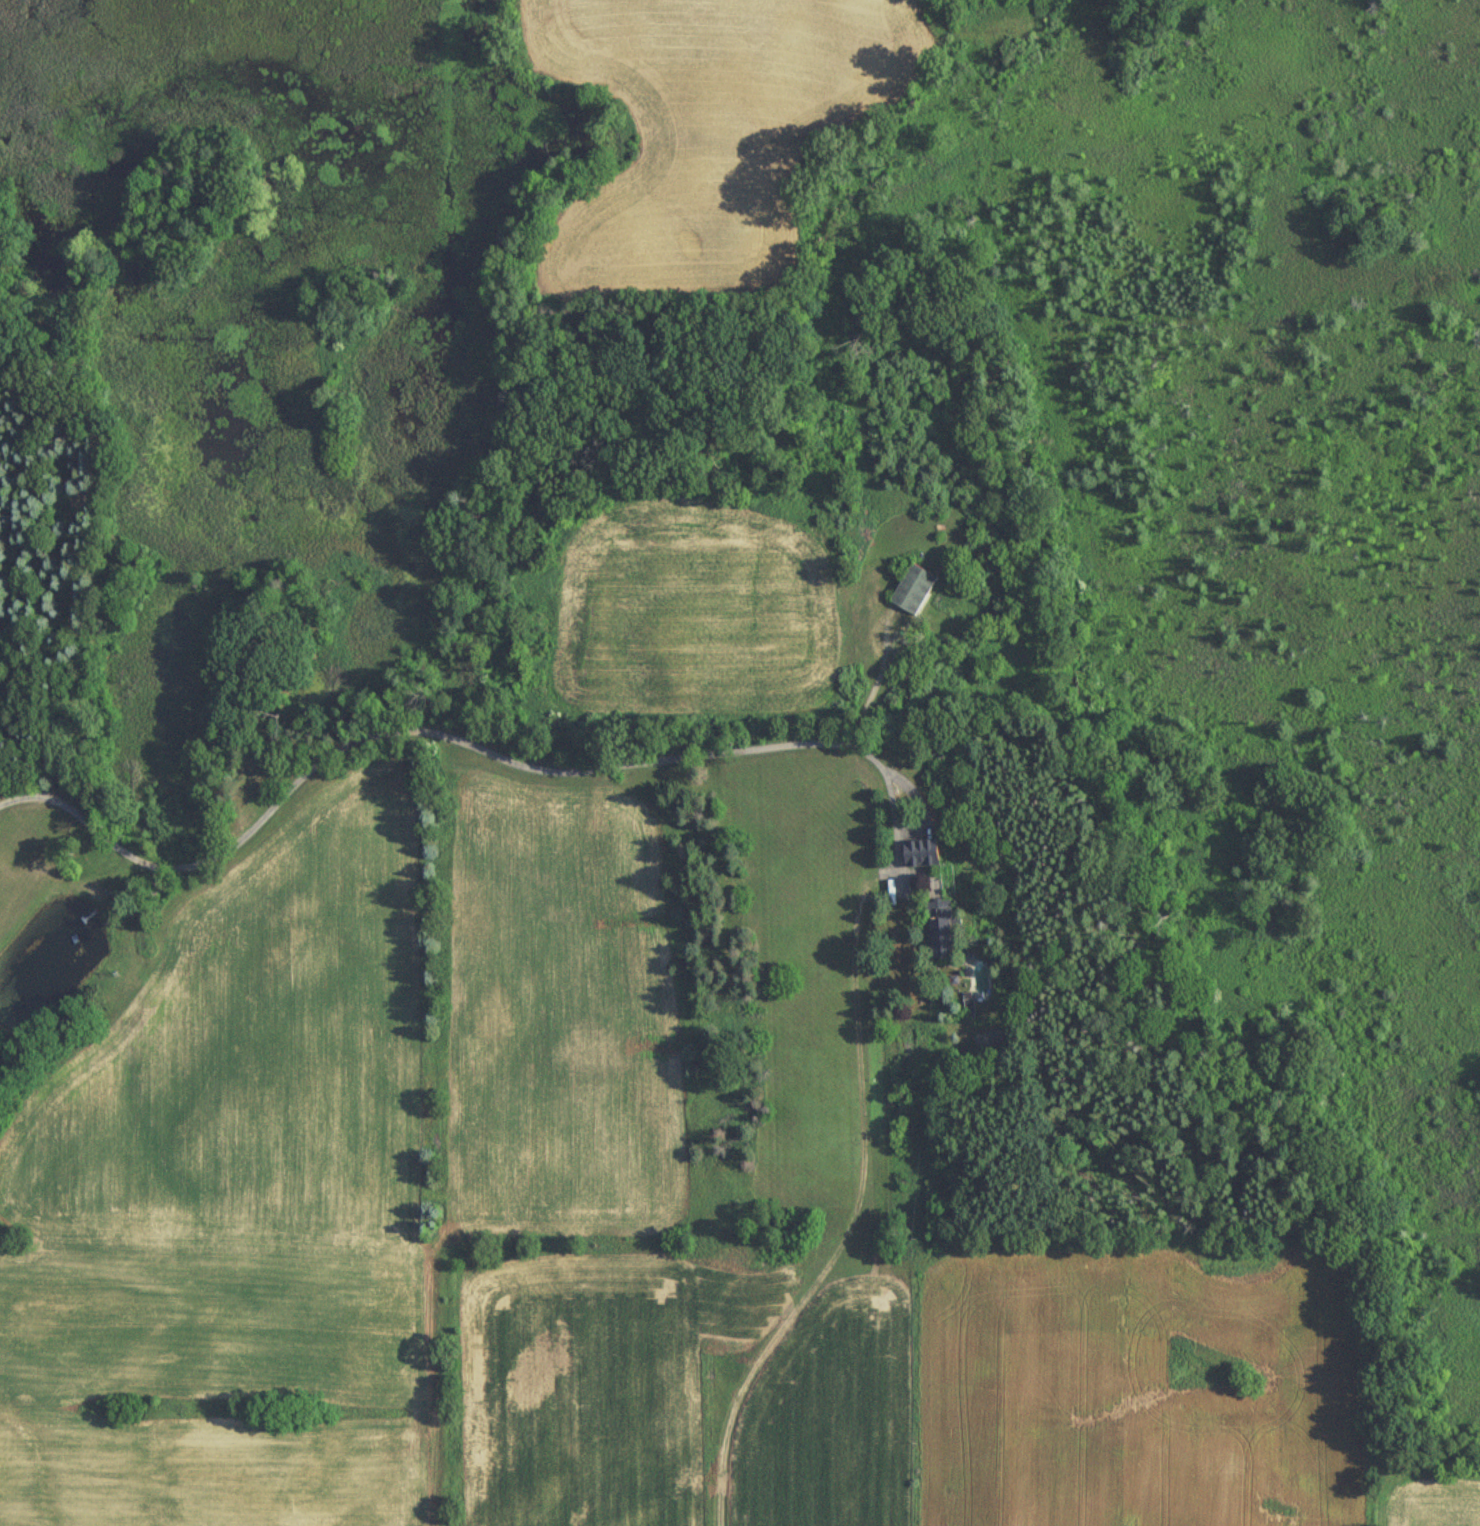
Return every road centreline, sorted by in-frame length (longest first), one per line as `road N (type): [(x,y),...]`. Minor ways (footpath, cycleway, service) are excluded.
road 1 (track): [(893,876),(870,890),(850,934),(861,1149),(851,1220),(734,1399),(722,1435),(715,1525)]

